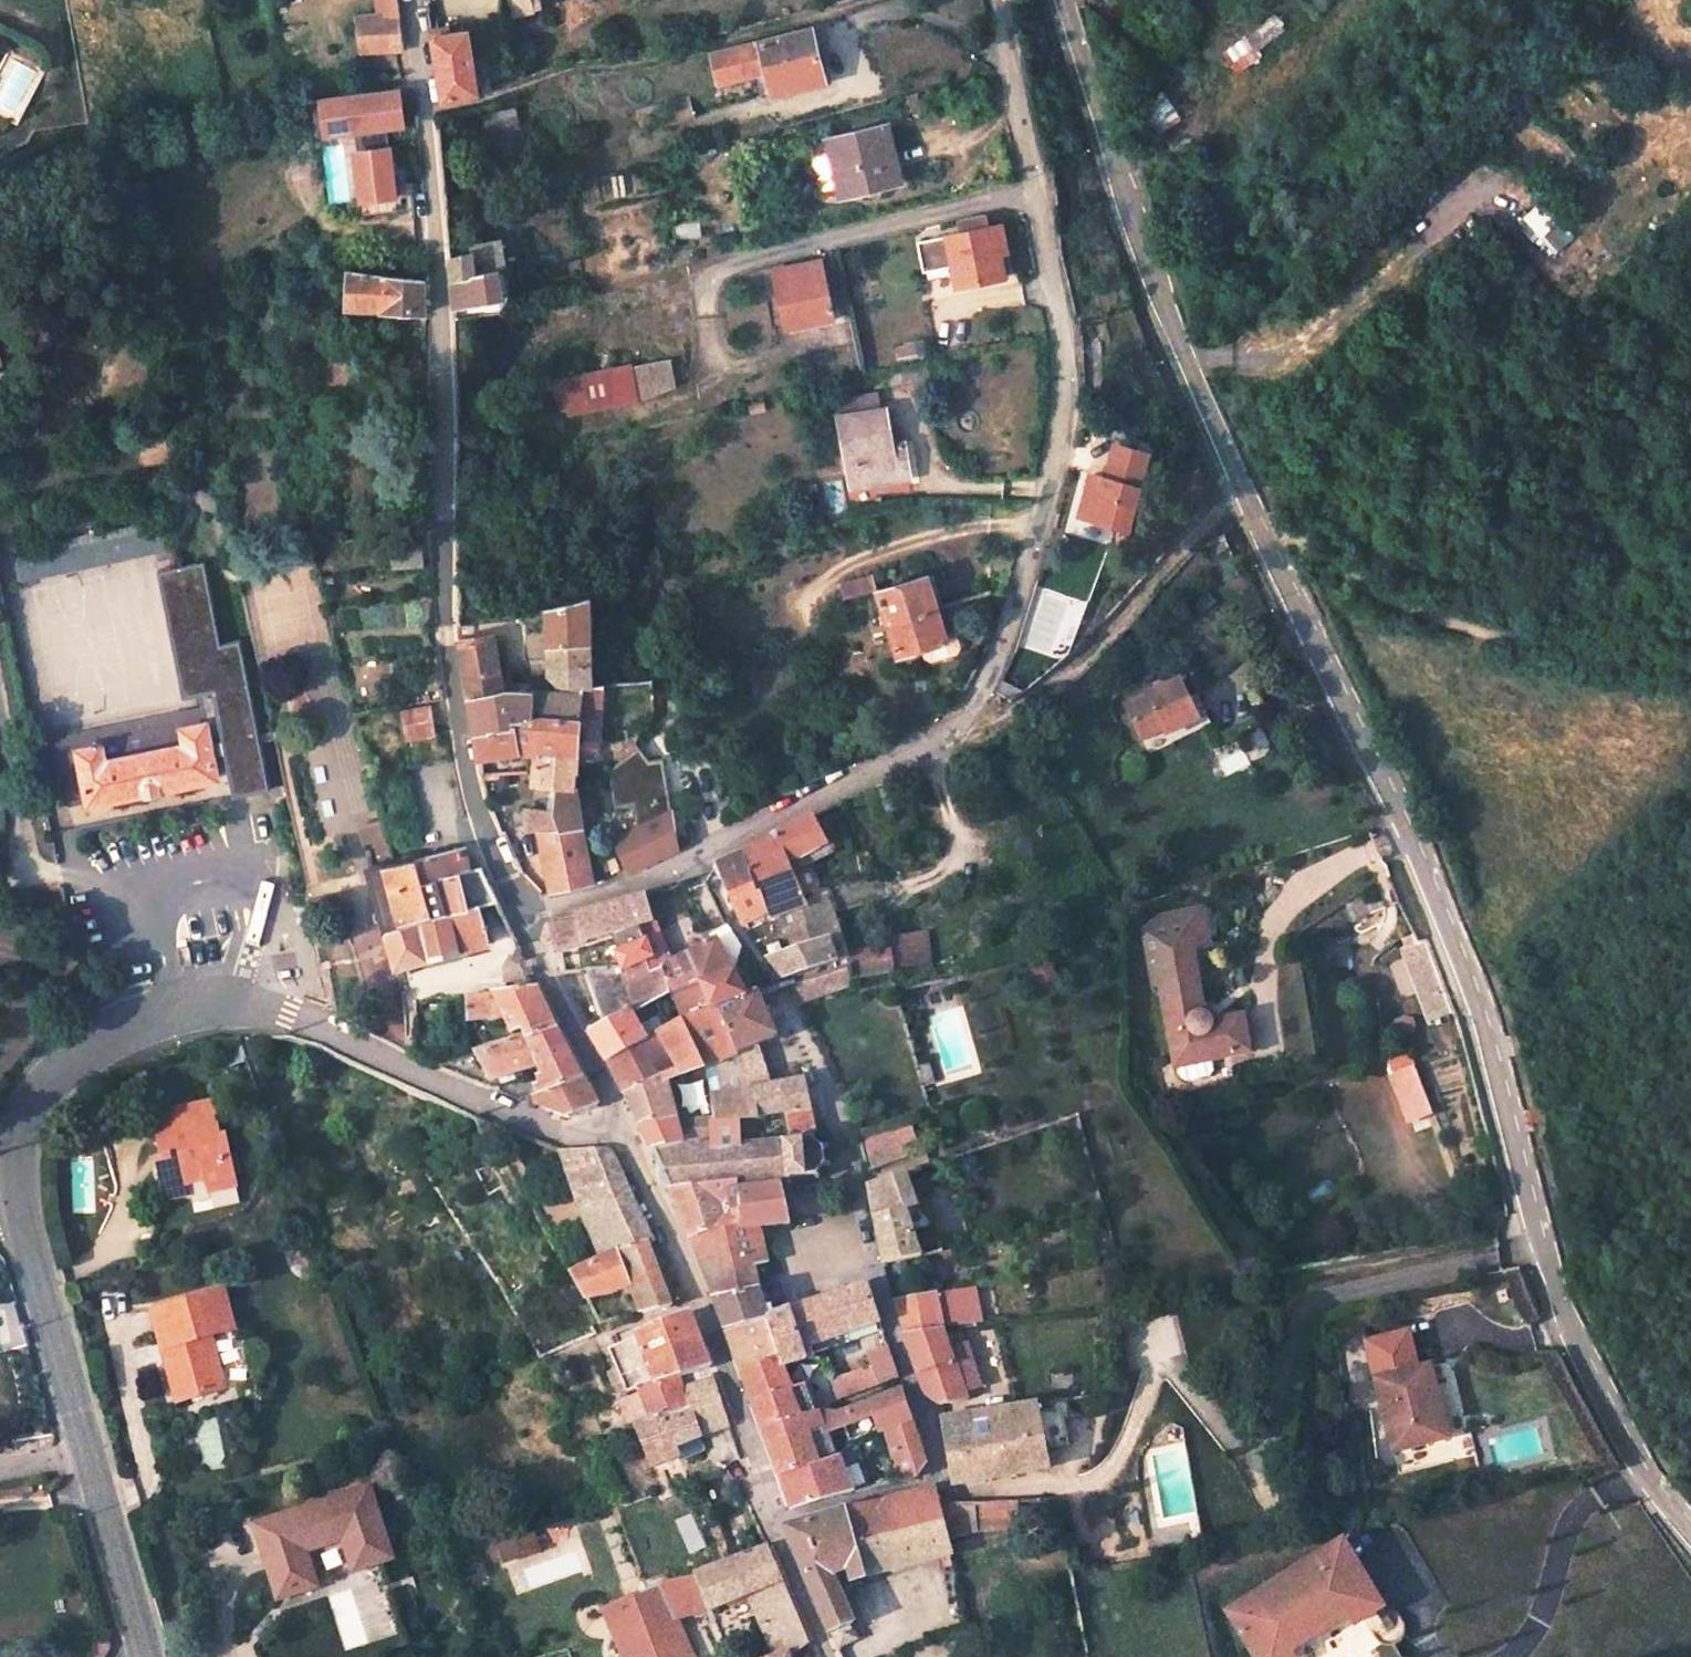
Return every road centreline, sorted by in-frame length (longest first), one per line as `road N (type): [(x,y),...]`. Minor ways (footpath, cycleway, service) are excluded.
road 1 (residential): [(1064,0),(1187,360),(1471,984),(1550,1283),(1644,1472),(1690,1525)]
road 2 (residential): [(527,923),(947,734),(980,698),(1058,476),(1068,362),(1004,0)]
road 3 (residential): [(403,0),(427,115),(449,348),(446,648),(475,812),(527,923)]
road 4 (residential): [(630,1133),(560,1135),(251,1001),(170,1011),(84,1048),(38,1089),(15,1142),(15,1203)]
road 5 (residential): [(838,1155),(855,1259),(877,1282),(940,1480),(774,1526)]
road 6 (residential): [(15,1203),(145,1656)]
road 7 (residential): [(630,1133),(744,1420),(774,1526)]
road 8 (track): [(1472,162),(1423,245),(1301,342),(1274,357),(1187,360)]
road 9 (residential): [(527,923),(630,1133)]
road 10 (residential): [(774,1526),(833,1656)]

